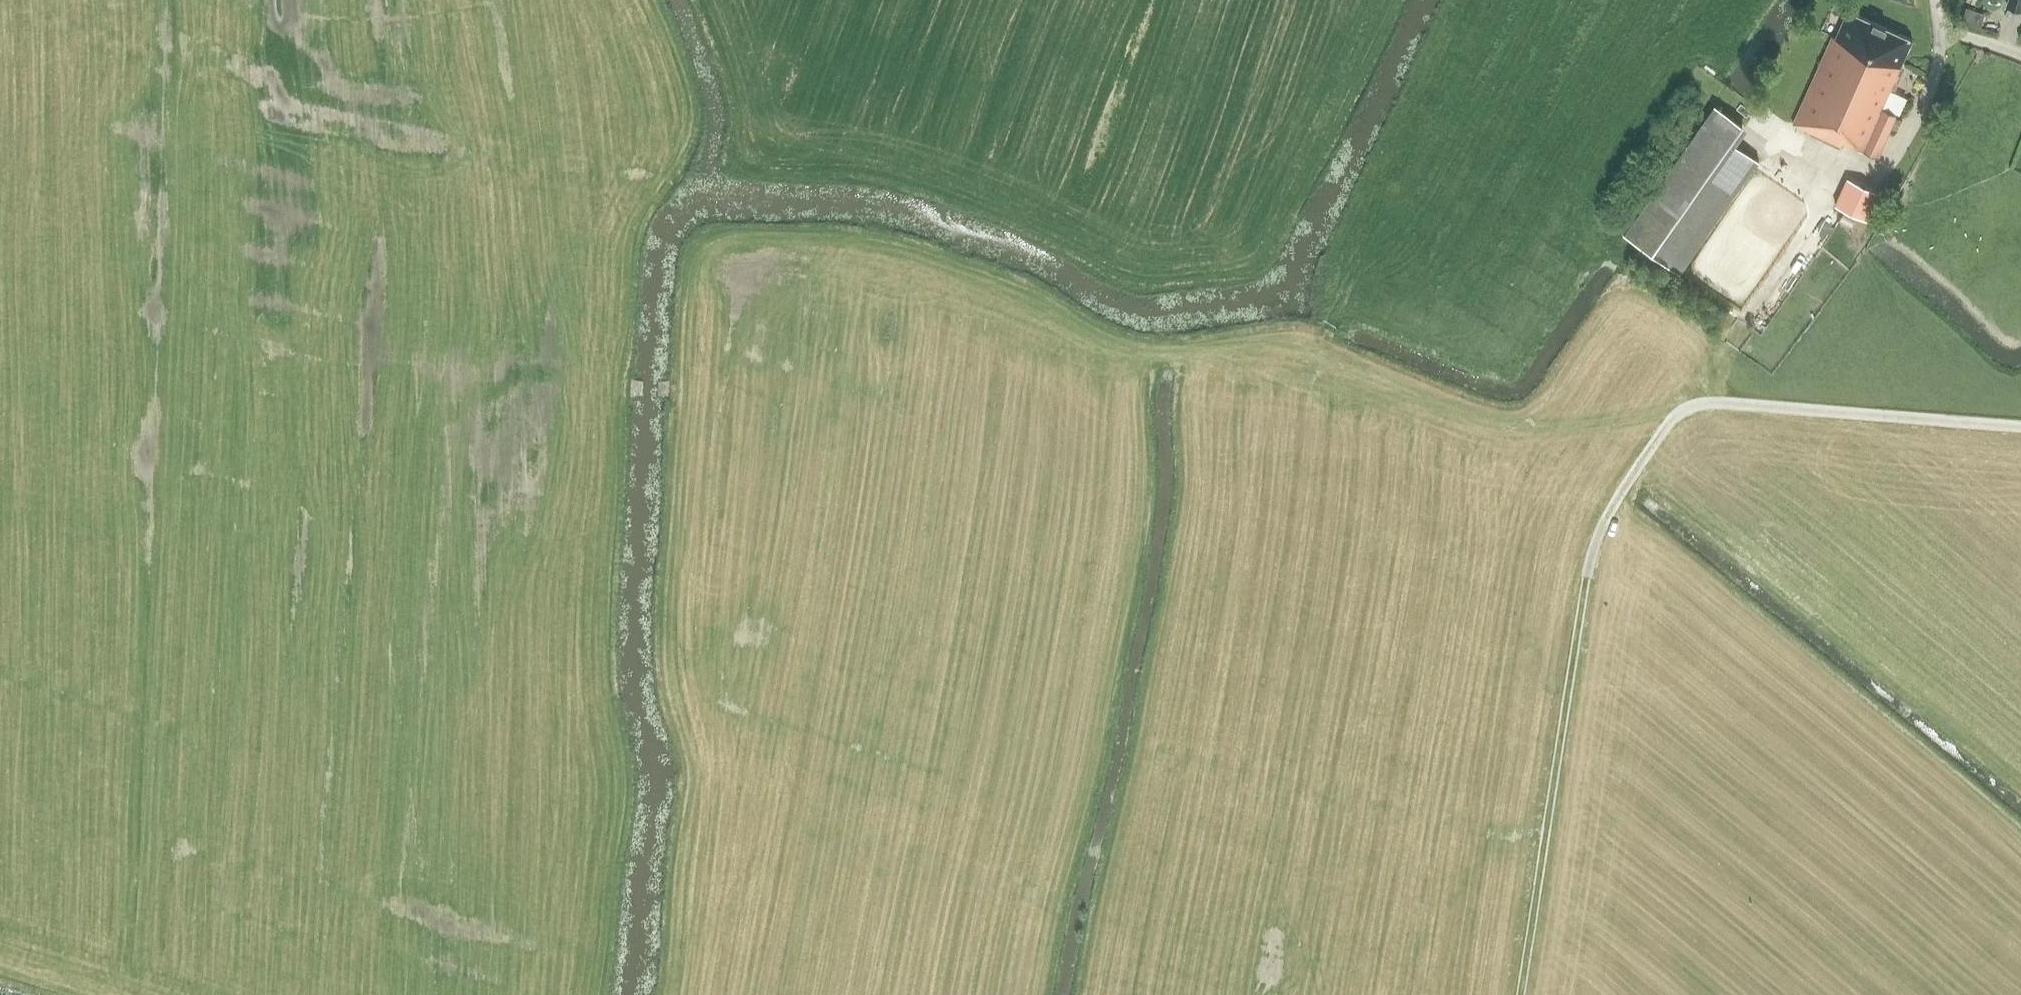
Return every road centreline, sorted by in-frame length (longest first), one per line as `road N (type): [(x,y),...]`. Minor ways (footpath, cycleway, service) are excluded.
road 1 (track): [(1520,994),(1587,577),(1613,508),(1667,424),(1689,406),(2020,426)]

